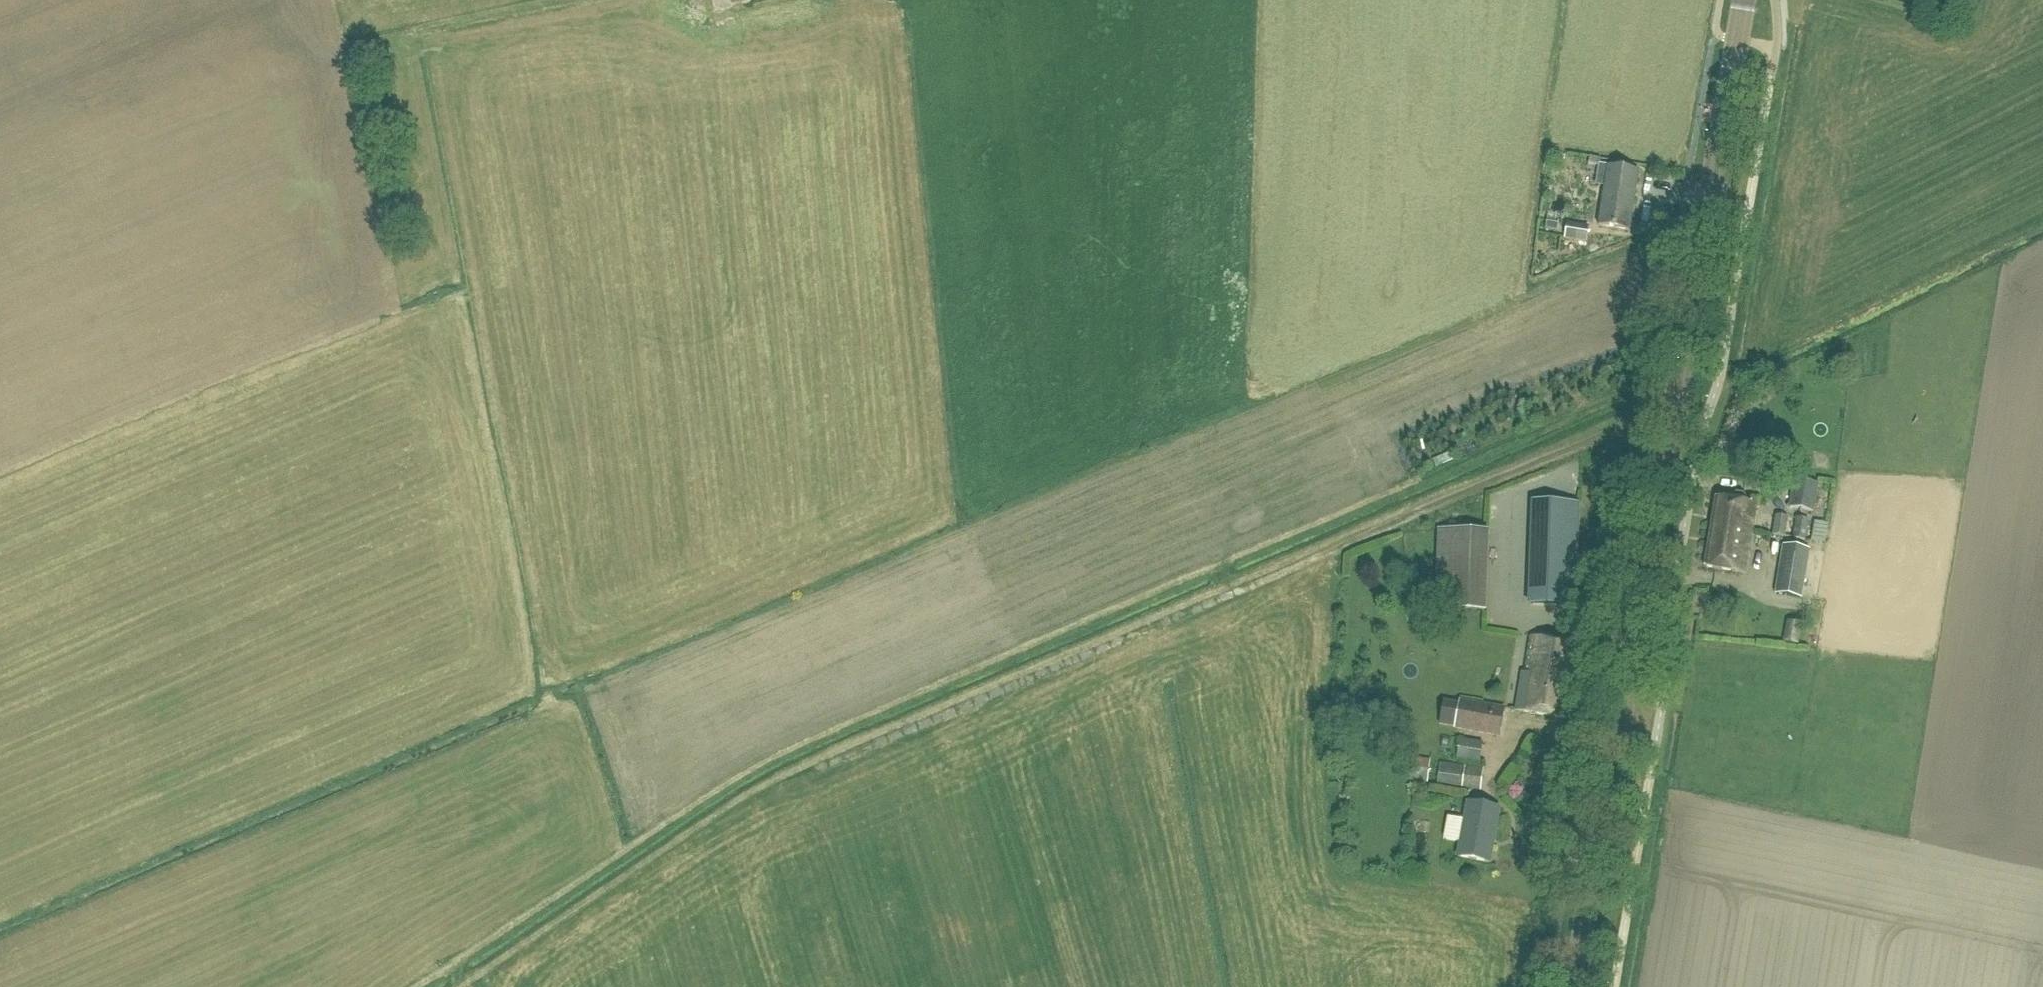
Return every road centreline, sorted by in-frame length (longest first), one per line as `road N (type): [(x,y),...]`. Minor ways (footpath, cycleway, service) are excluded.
road 1 (secondary): [(1575,986),(1745,0)]
road 2 (track): [(819,772),(1646,418),(1672,422)]

